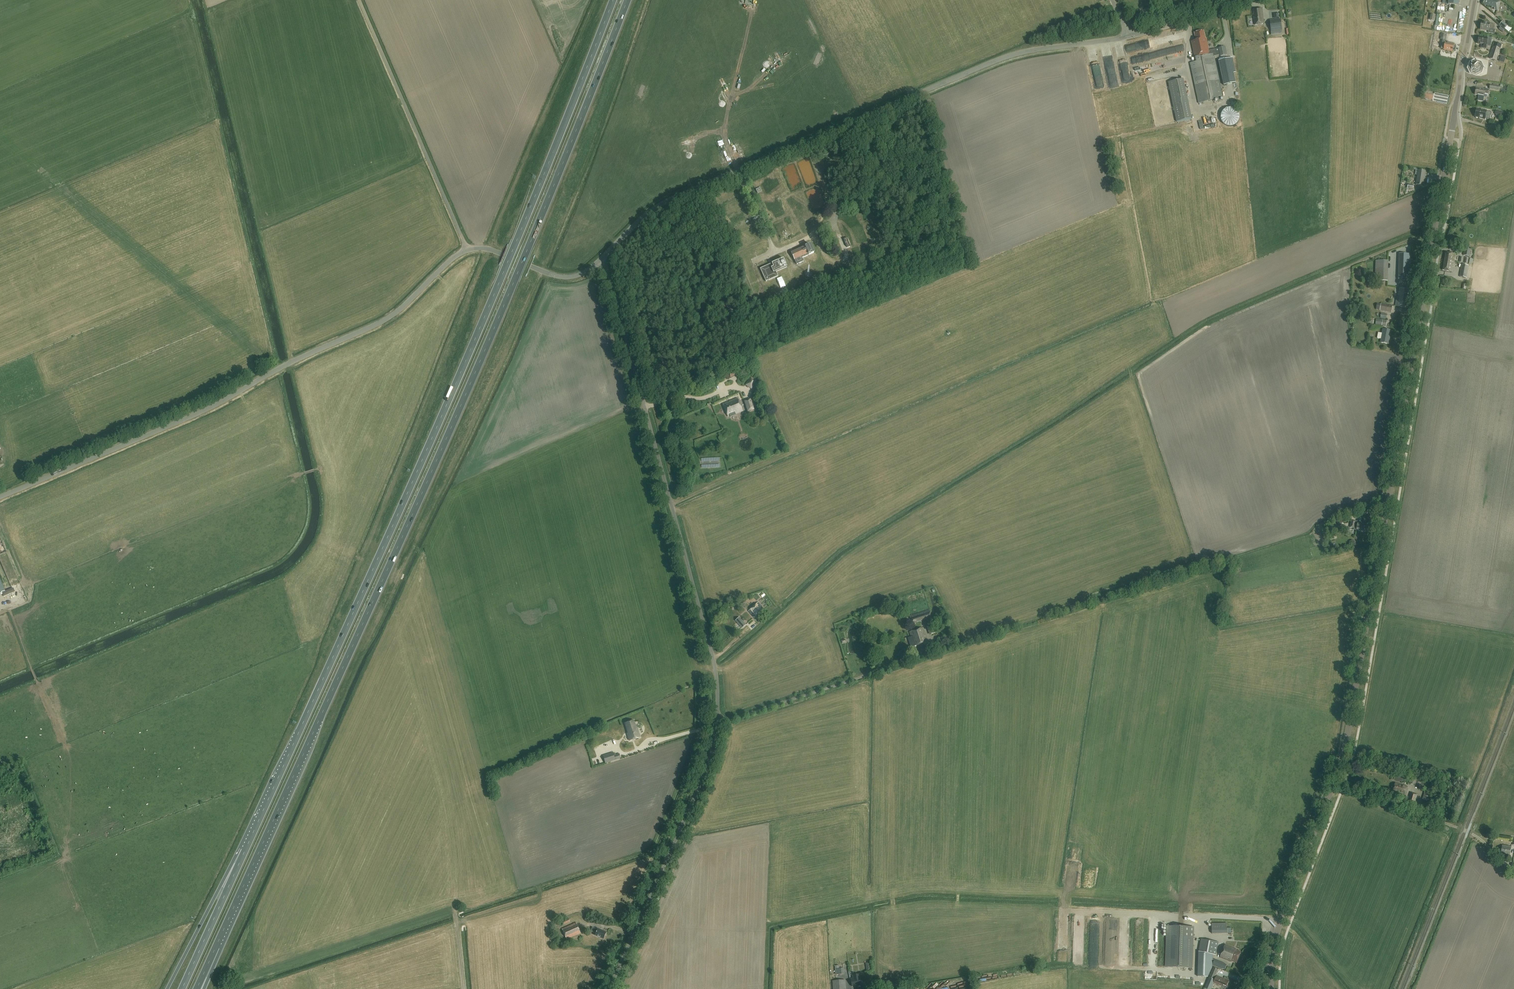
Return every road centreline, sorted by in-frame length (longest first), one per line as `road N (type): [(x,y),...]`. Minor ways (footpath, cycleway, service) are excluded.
road 1 (trunk): [(216,947),(485,349),(627,0)]
road 2 (secondary): [(1270,988),(1278,927),(1344,750),(1474,0)]
road 3 (trunk): [(613,0),(464,365),(245,850)]
road 4 (unclassified): [(609,988),(690,808),(715,738),(718,699),(712,653),(600,259)]
road 5 (unclassified): [(0,497),(197,414),(384,321),(468,250),(514,259)]
road 6 (unclassified): [(739,170),(1005,57),(1130,37)]
road 7 (track): [(468,250),(359,0)]
road 8 (track): [(1221,321),(1434,234)]
road 9 (unclassified): [(600,259),(650,211),(739,170)]
road 10 (trunk): [(245,850),(167,988)]
road 11 (trunk): [(245,850),(182,988)]
road 12 (unclassified): [(1130,37),(1254,0)]

